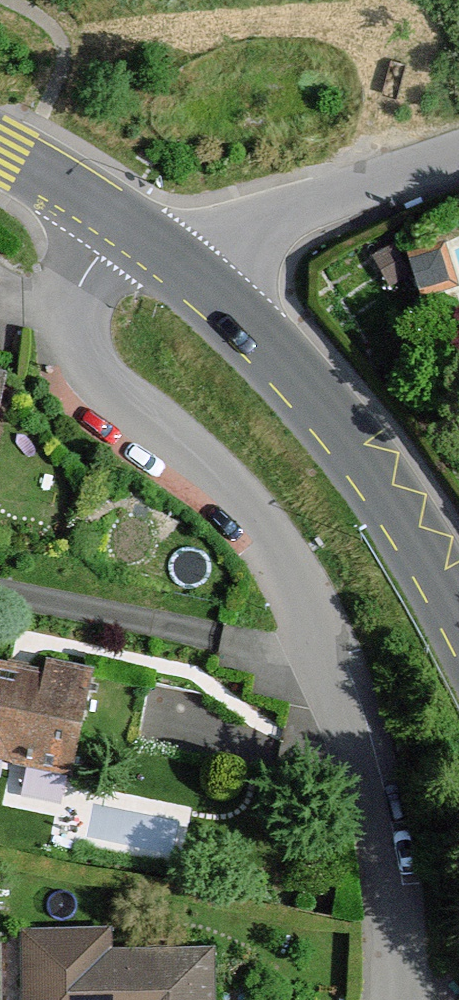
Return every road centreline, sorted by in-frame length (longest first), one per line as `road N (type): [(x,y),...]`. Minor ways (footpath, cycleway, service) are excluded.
road 1 (residential): [(386,999),(388,935),(376,860),(333,700),(287,576),(237,494),(115,386),(77,330),(79,285),(124,222)]
road 2 (tertiary): [(192,276),(294,364),(368,464),(458,611)]
road 3 (residential): [(458,155),(192,276)]
road 4 (tertiary): [(0,151),(124,222)]

